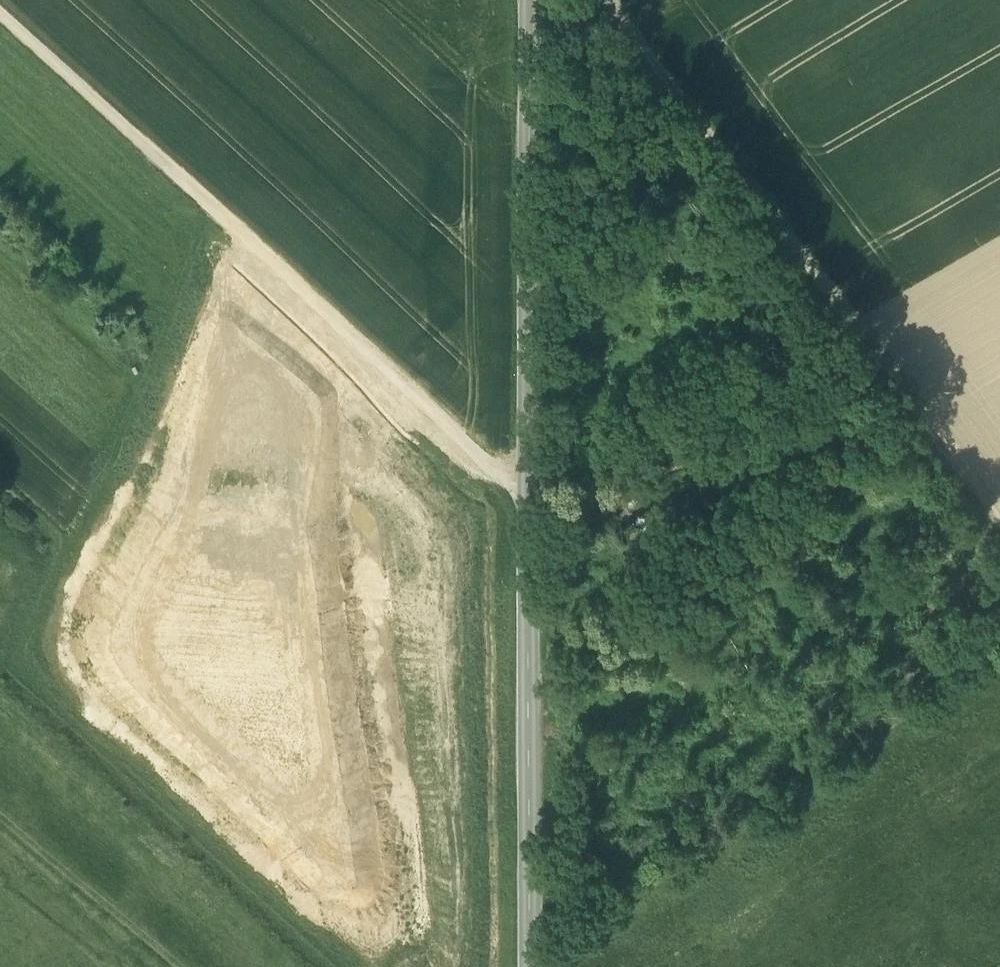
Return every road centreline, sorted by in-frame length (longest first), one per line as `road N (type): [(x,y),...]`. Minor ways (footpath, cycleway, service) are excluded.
road 1 (tertiary): [(532,966),(532,0)]
road 2 (track): [(0,10),(512,480),(533,480)]
road 3 (track): [(616,0),(999,523)]

